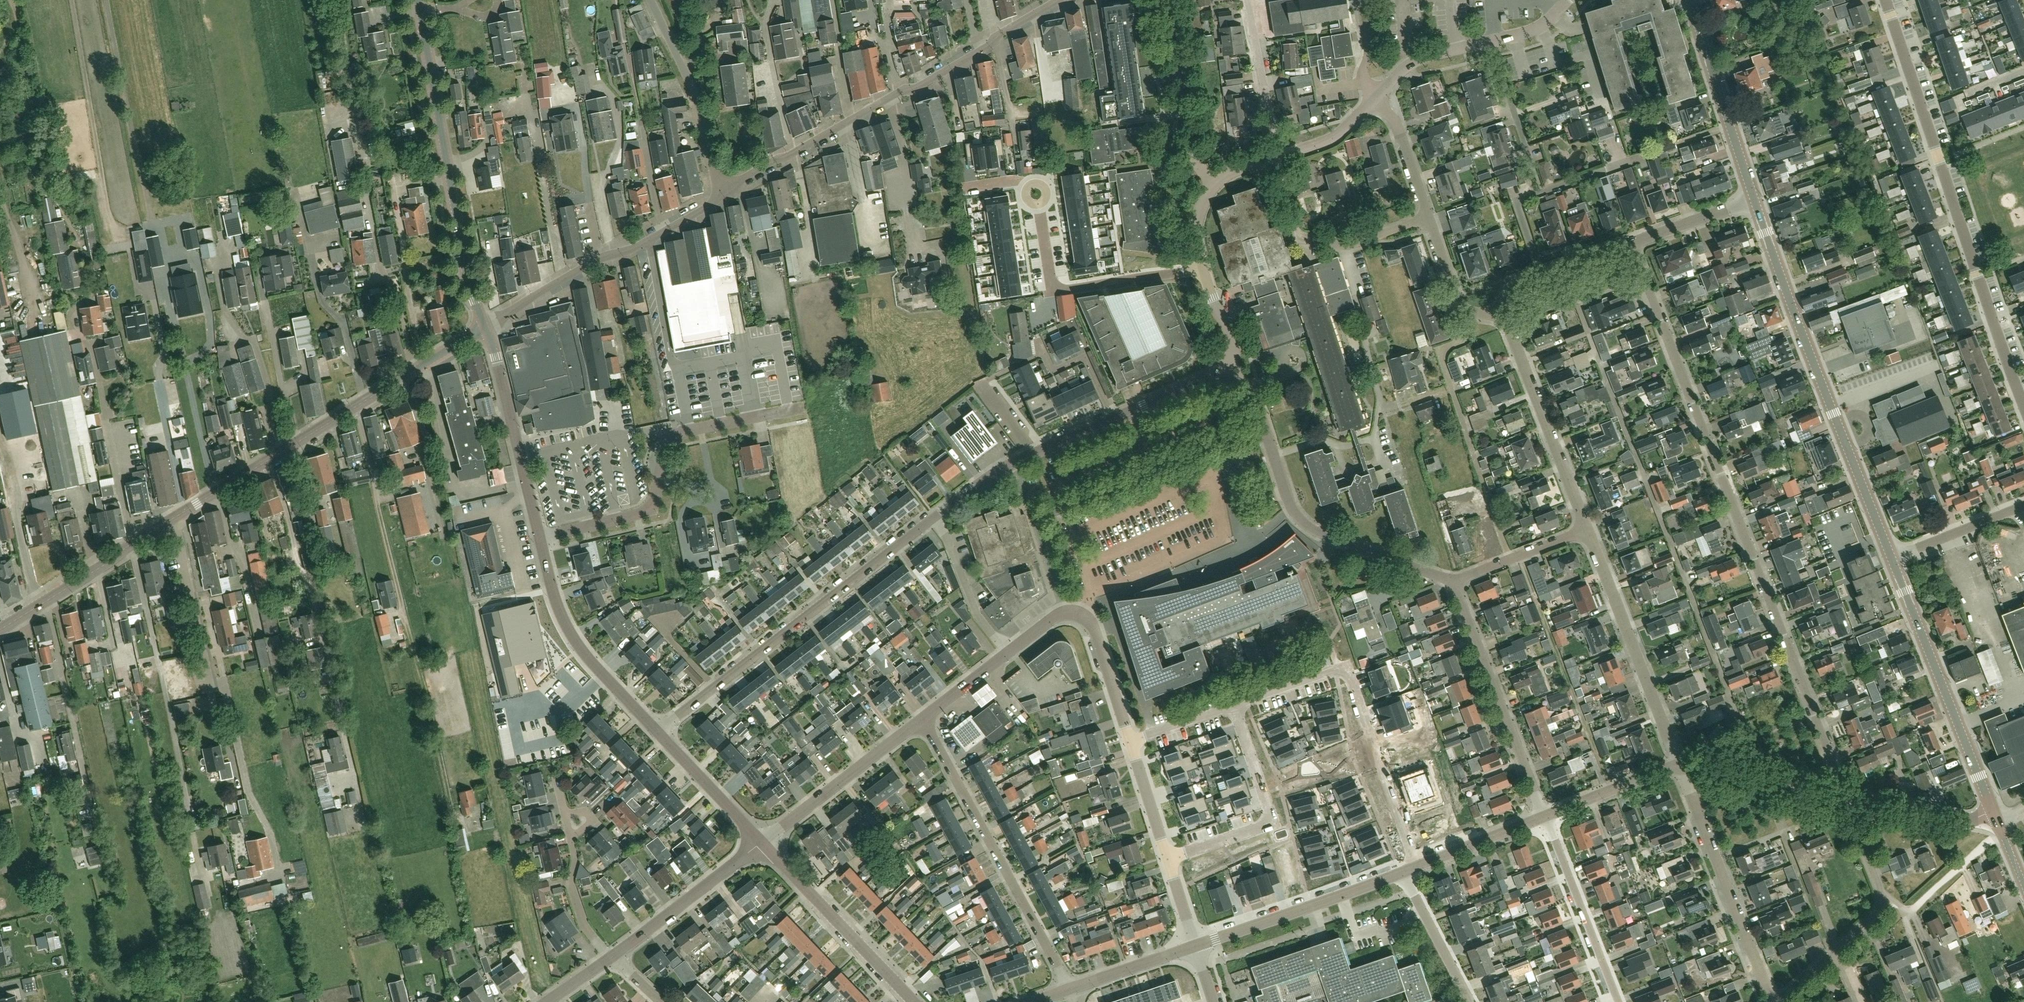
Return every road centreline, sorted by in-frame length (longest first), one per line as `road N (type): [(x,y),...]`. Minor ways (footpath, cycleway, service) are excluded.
road 1 (residential): [(1843,795),(1631,243)]
road 2 (secondary): [(0,630),(486,326)]
road 3 (residential): [(2023,410),(1884,0)]
road 4 (residential): [(721,193),(1062,0)]
road 5 (tertiary): [(1891,558),(1755,201)]
road 6 (residential): [(941,512),(656,729)]
road 7 (residential): [(1224,368),(1249,387),(1288,498),(1315,529),(1454,580)]
road 8 (secondary): [(486,326),(465,264),(418,0)]
road 9 (unclassified): [(788,411),(669,435),(652,511),(539,537)]
road 10 (residential): [(1070,989),(924,719)]
road 11 (tertiary): [(1993,813),(1891,558)]
road 12 (residential): [(486,326),(721,193)]
road 13 (residential): [(1772,1001),(1680,764)]
road 14 (residential): [(1680,764),(1586,528)]
road 15 (residential): [(1545,816),(1454,580)]
road 16 (residential): [(1777,1001),(1878,912),(1882,893),(1861,836),(1866,800)]
road 17 (residential): [(1205,270),(1059,289),(1037,194)]
road 18 (residential): [(1586,528),(1506,323),(1495,315)]
road 19 (residential): [(1167,858),(1270,819),(1233,705)]
road 20 (tertiary): [(656,729),(577,644),(539,537)]
road 21 (residential): [(1017,461),(1224,368)]
road 22 (unclassified): [(914,1001),(760,843)]
road 23 (unclassified): [(1403,873),(1196,946)]
road 24 (residential): [(1429,217),(1351,245),(1300,239),(1280,157)]
road 25 (tertiary): [(539,537),(486,326)]
road 26 (residential): [(1417,868),(1345,667)]
road 27 (tertiary): [(1755,201),(1690,0)]
road 28 (residential): [(652,0),(700,108),(721,193)]
road 29 (residential): [(760,843),(924,719)]
road 30 (residential): [(1545,816),(1618,1001)]
road 31 (residential): [(1213,187),(1198,156),(1170,0)]
road 32 (tertiary): [(612,957),(760,843)]
road 33 (unclassified): [(1843,795),(1680,764)]
road 34 (residential): [(1280,157),(1249,0)]
road 35 (residential): [(1495,315),(1515,284),(1631,243)]
road 36 (residential): [(1065,612),(1017,461)]
road 37 (residential): [(1007,654),(968,593),(941,512)]
road 38 (tertiary): [(760,843),(656,729)]
road 39 (residential): [(1130,742),(1092,624),(1065,612)]
road 40 (residential): [(1471,1001),(1403,873)]
road 41 (unclassified): [(1680,764),(1545,816)]
road 42 (residential): [(1454,580),(1586,528)]
road 43 (residential): [(1891,558),(2023,507)]
road 44 (unclassified): [(1545,816),(1417,868)]
road 45 (residential): [(1534,169),(1491,40)]
road 46 (unclassified): [(1196,946),(1070,989)]
road 47 (residential): [(1429,217),(1397,126),(1374,98)]
road 48 (residential): [(1631,243),(1755,201)]
road 49 (unclassified): [(1993,813),(1962,820),(1866,800)]
road 50 (residential): [(612,957),(584,925),(570,840)]
road 51 (residential): [(1495,315),(1456,298),(1429,217)]
road 52 (residential): [(1167,858),(1130,742)]

